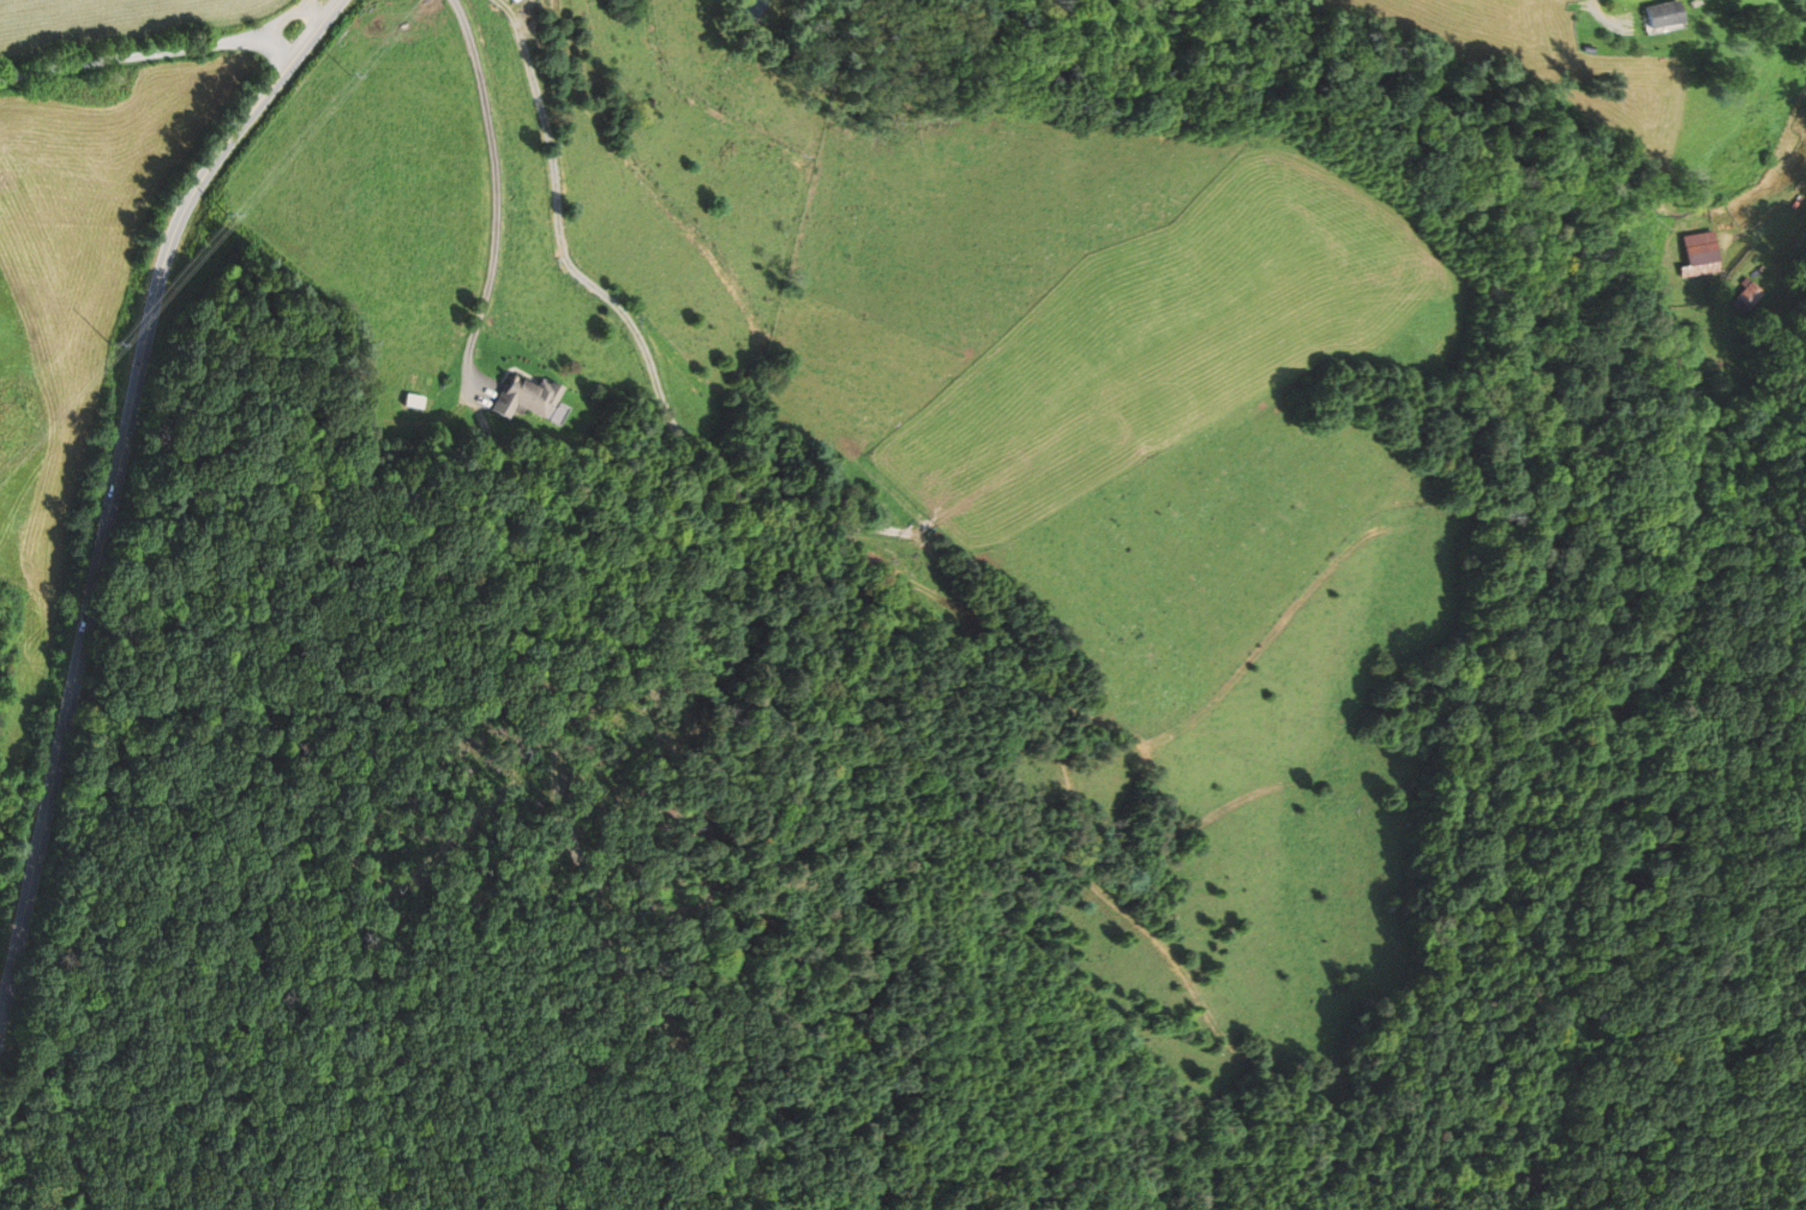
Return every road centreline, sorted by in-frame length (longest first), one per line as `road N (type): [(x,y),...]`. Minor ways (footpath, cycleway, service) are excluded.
road 1 (secondary): [(341,0),(234,137),(168,249),(0,1029)]
road 2 (residential): [(290,62),(264,43),(222,42),(0,80)]

